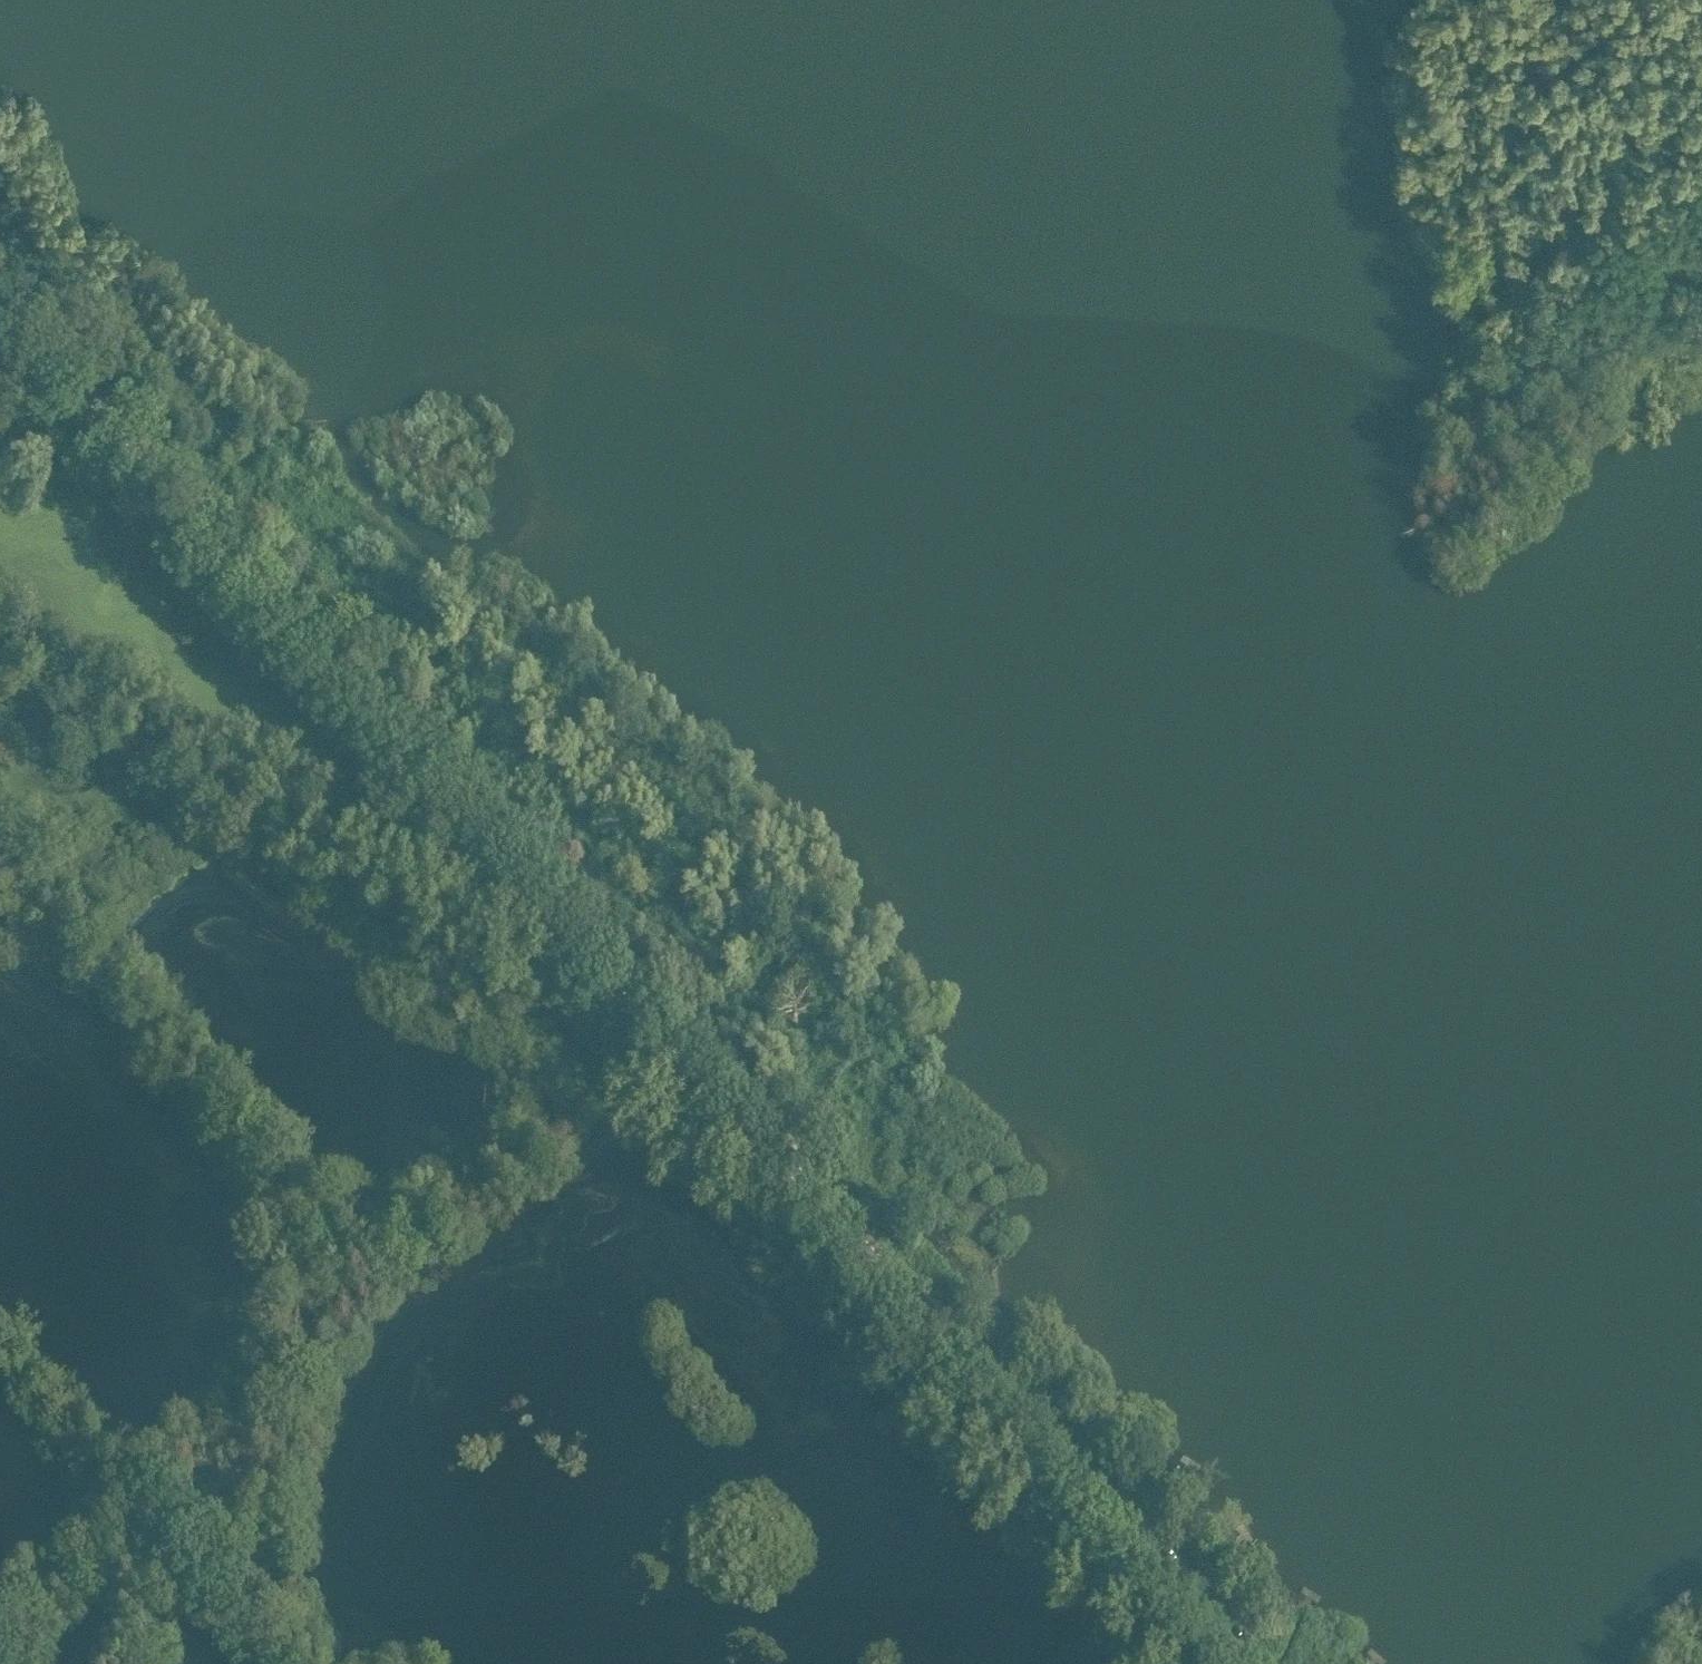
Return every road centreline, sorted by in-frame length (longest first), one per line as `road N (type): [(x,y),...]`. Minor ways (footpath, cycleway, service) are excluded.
road 1 (unclassified): [(1239,1663),(0,298)]

